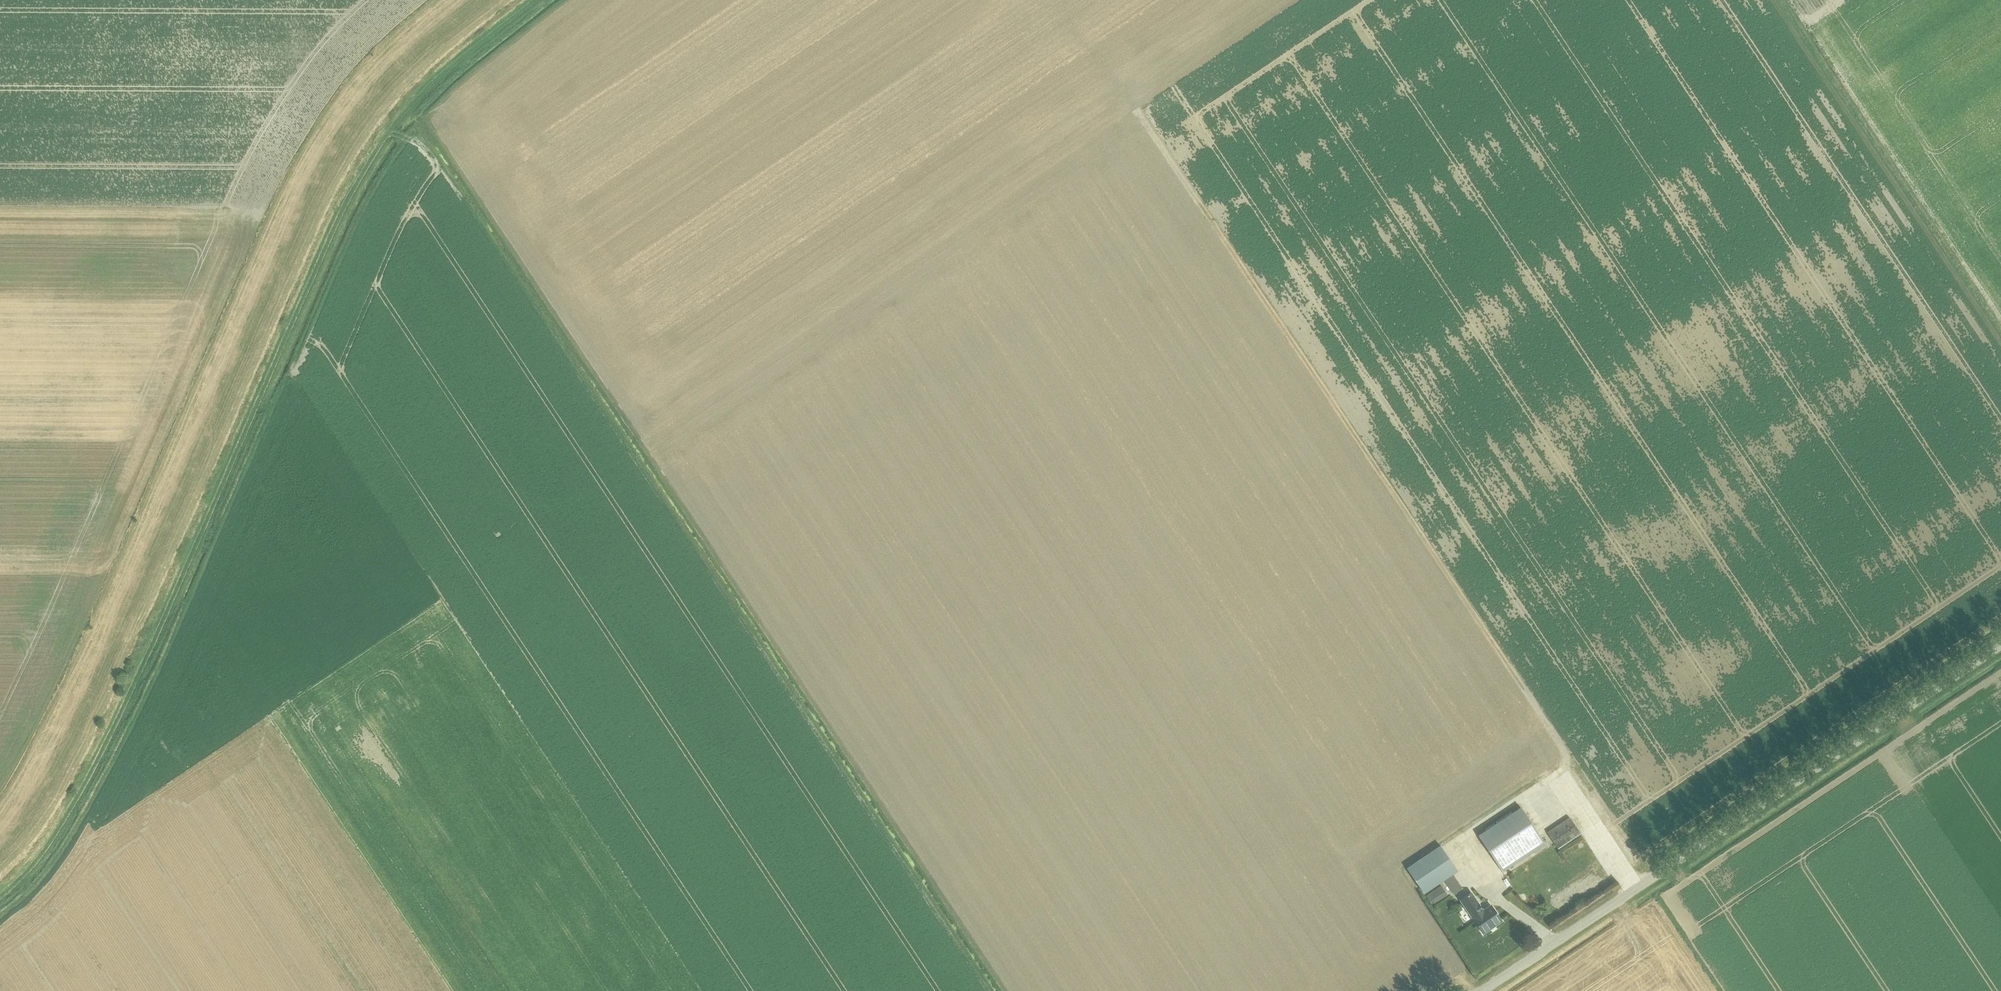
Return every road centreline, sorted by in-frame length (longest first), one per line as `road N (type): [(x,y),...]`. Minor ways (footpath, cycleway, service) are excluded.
road 1 (track): [(0,897),(53,839),(111,735),(361,175),(418,94),(535,0)]
road 2 (unclassified): [(1482,990),(2000,645)]

